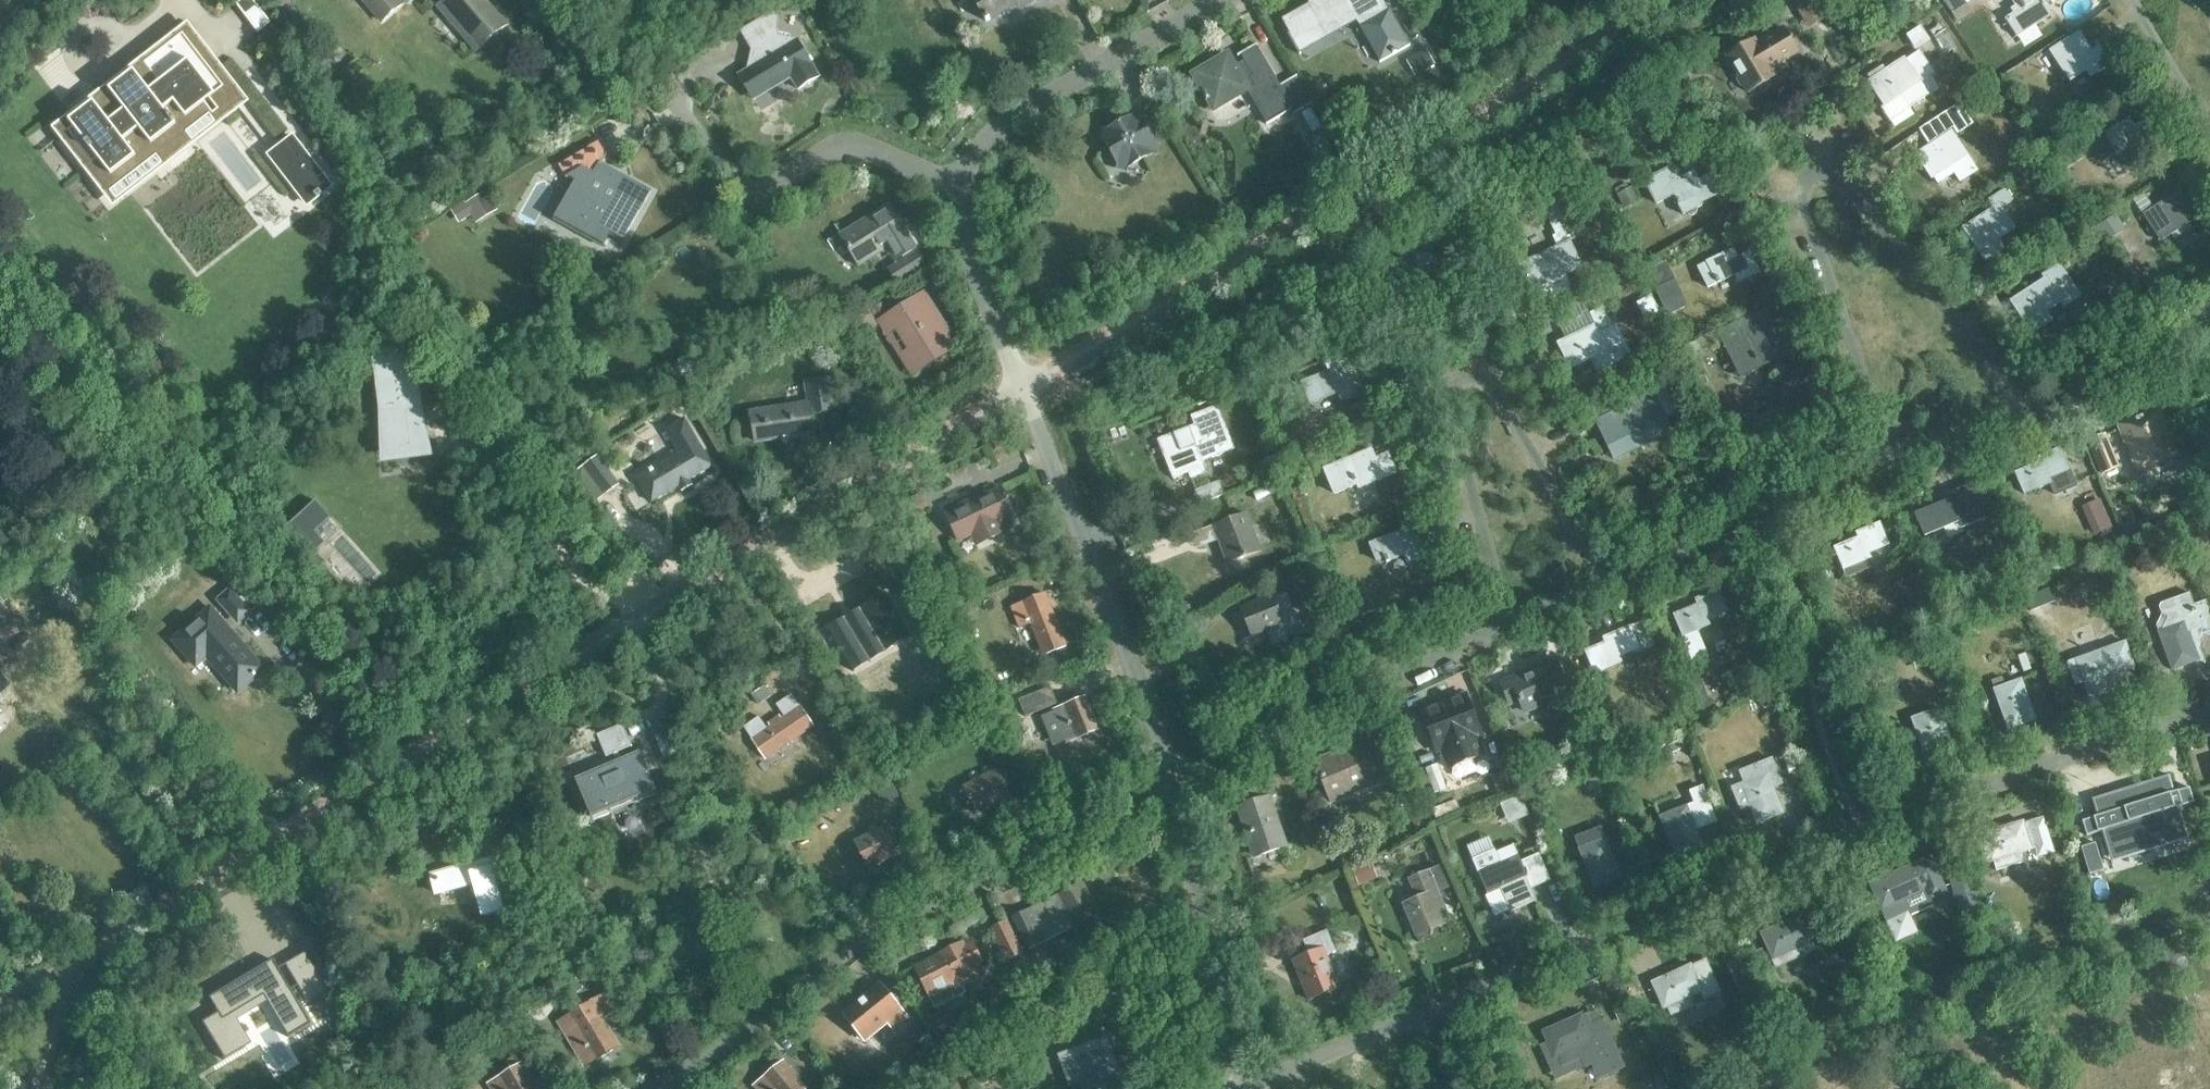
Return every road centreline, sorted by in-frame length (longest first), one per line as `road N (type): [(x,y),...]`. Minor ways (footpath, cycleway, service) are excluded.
road 1 (residential): [(69,981),(108,939),(1021,388)]
road 2 (residential): [(1253,1088),(1859,835),(2209,709)]
road 3 (residential): [(1021,388),(1674,0)]
road 4 (residential): [(1891,472),(1806,214),(1804,186),(1819,174),(1854,194),(2022,418)]
road 5 (residential): [(1169,792),(874,946),(656,1088)]
road 6 (residential): [(1604,588),(1497,393),(1462,379),(1448,397),(1450,414),(1513,624)]
road 7 (residential): [(1021,388),(1162,750),(1169,792)]
road 8 (residential): [(1513,624),(1169,792)]
road 9 (residential): [(955,185),(868,150),(841,148),(753,192),(675,107)]
road 10 (residential): [(955,185),(983,142),(1024,108),(1227,0)]
road 11 (residential): [(1891,472),(1604,588)]
road 12 (residential): [(1238,1088),(1169,792)]
road 13 (residential): [(1021,388),(979,285),(955,185)]
road 14 (residential): [(2209,321),(2171,357),(2022,418)]
road 15 (residential): [(2132,0),(2209,132)]
road 16 (residential): [(2022,418),(1891,472)]

